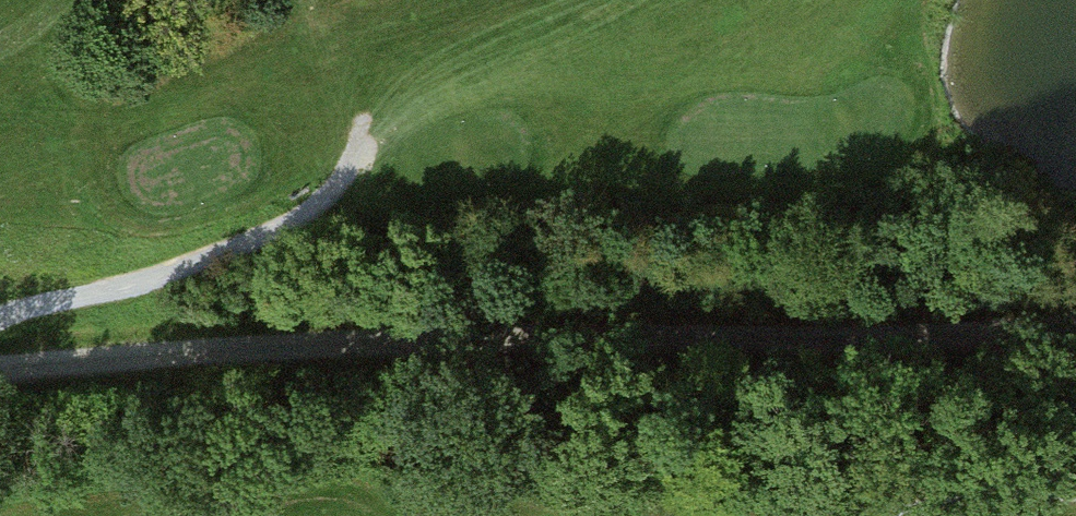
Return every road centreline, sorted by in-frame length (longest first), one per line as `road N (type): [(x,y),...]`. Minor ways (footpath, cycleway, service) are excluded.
road 1 (track): [(1075,325),(998,337),(391,354),(0,380)]
road 2 (track): [(0,318),(248,248),(299,223),(351,166),(365,116)]
road 3 (track): [(886,515),(1075,491)]

